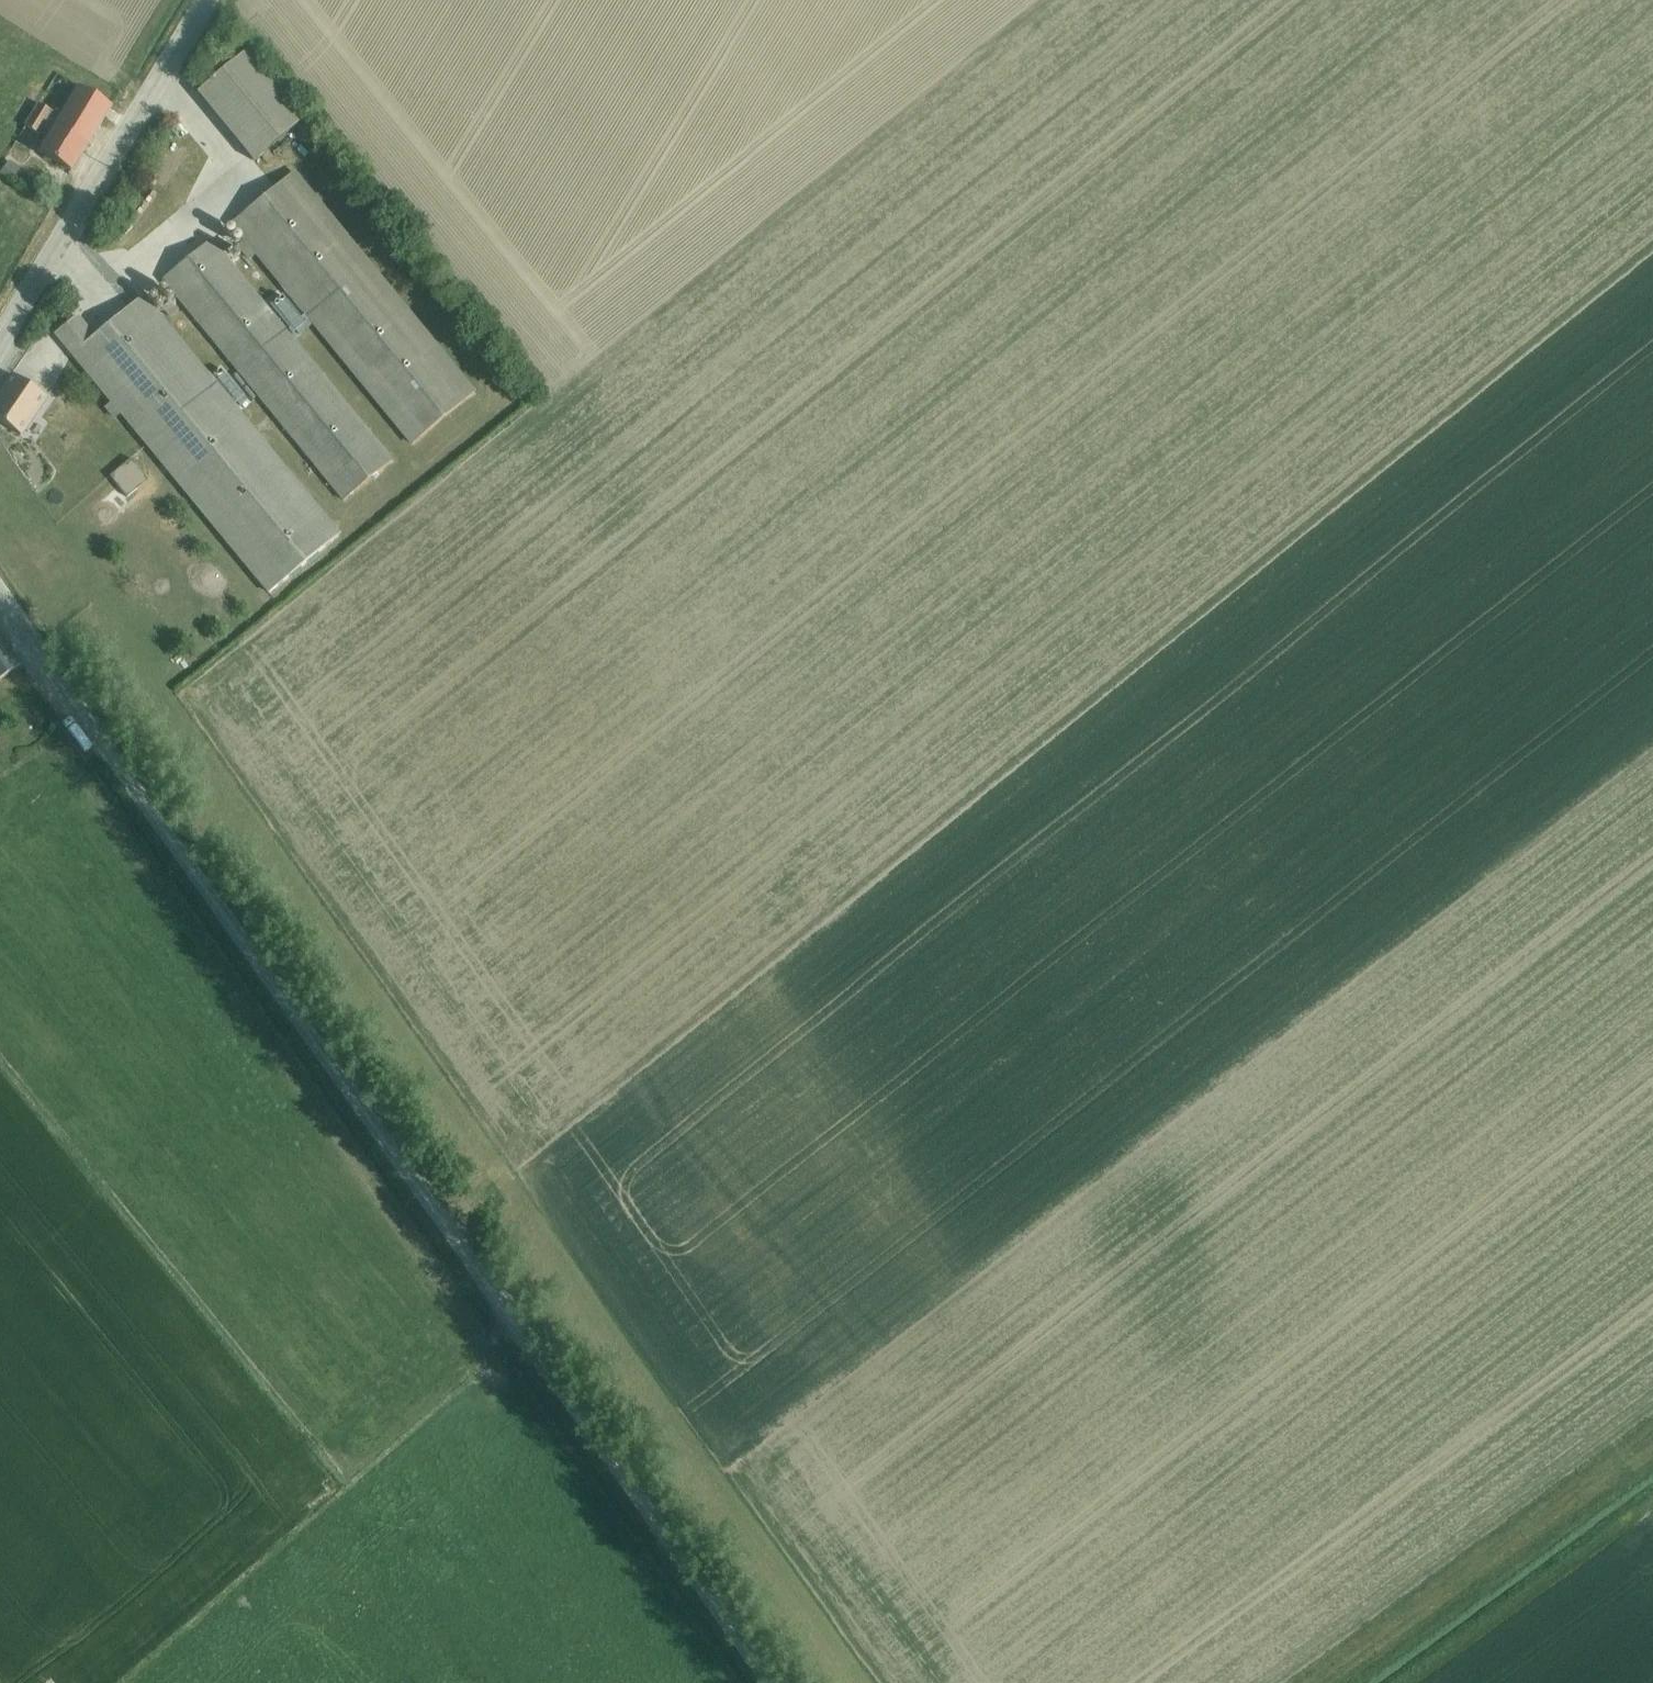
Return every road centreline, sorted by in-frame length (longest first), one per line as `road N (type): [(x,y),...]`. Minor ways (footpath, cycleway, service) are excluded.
road 1 (unclassified): [(0,596),(773,1682)]
road 2 (tertiary): [(0,352),(208,0)]

